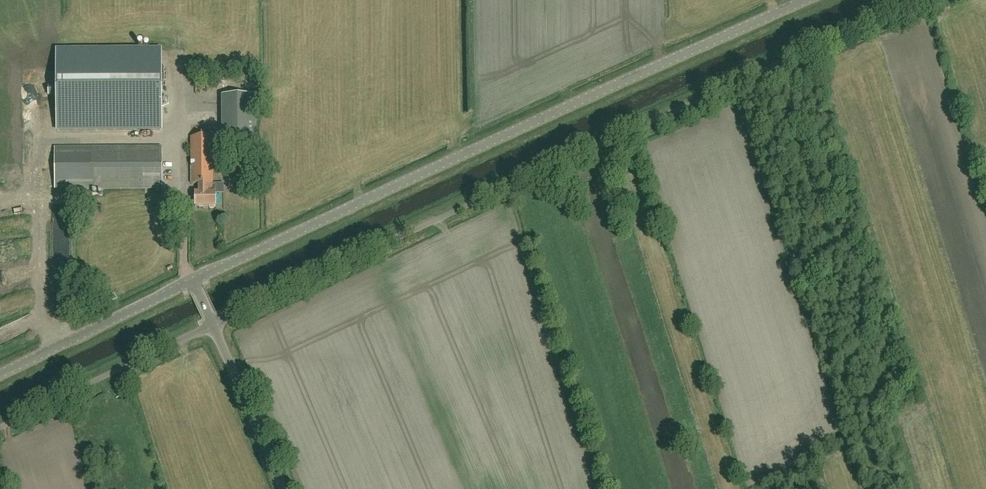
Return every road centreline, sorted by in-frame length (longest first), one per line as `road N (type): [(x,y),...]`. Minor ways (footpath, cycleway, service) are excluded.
road 1 (unclassified): [(212,324),(926,0)]
road 2 (unclassified): [(192,282),(807,0)]
road 3 (unclassified): [(0,427),(212,324)]
road 4 (unclassified): [(0,375),(192,282)]
road 5 (unclassified): [(285,488),(212,324)]

